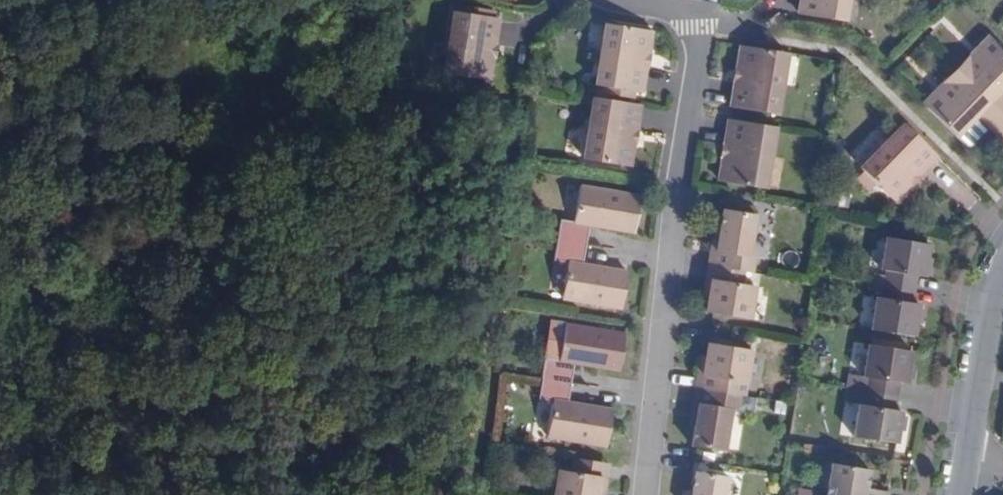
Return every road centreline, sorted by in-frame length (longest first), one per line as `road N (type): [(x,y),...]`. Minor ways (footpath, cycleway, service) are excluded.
road 1 (residential): [(618,0),(687,16),(700,39),(677,185),(647,494)]
road 2 (residential): [(964,457),(990,290),(1002,258)]

